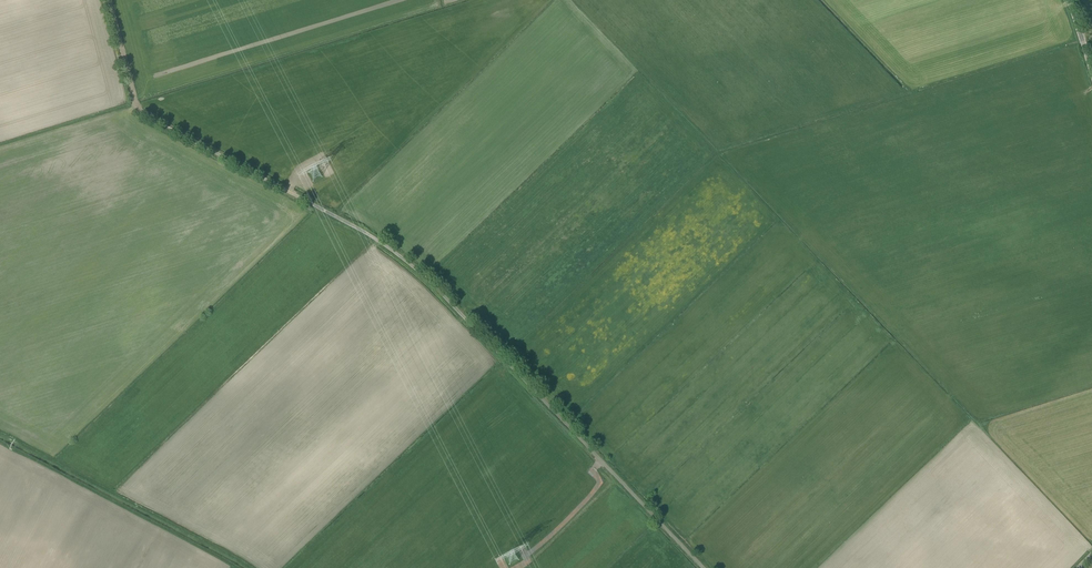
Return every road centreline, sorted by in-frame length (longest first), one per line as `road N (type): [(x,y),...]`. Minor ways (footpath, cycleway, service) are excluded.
road 1 (unclassified): [(705,567),(392,245),(143,107)]

